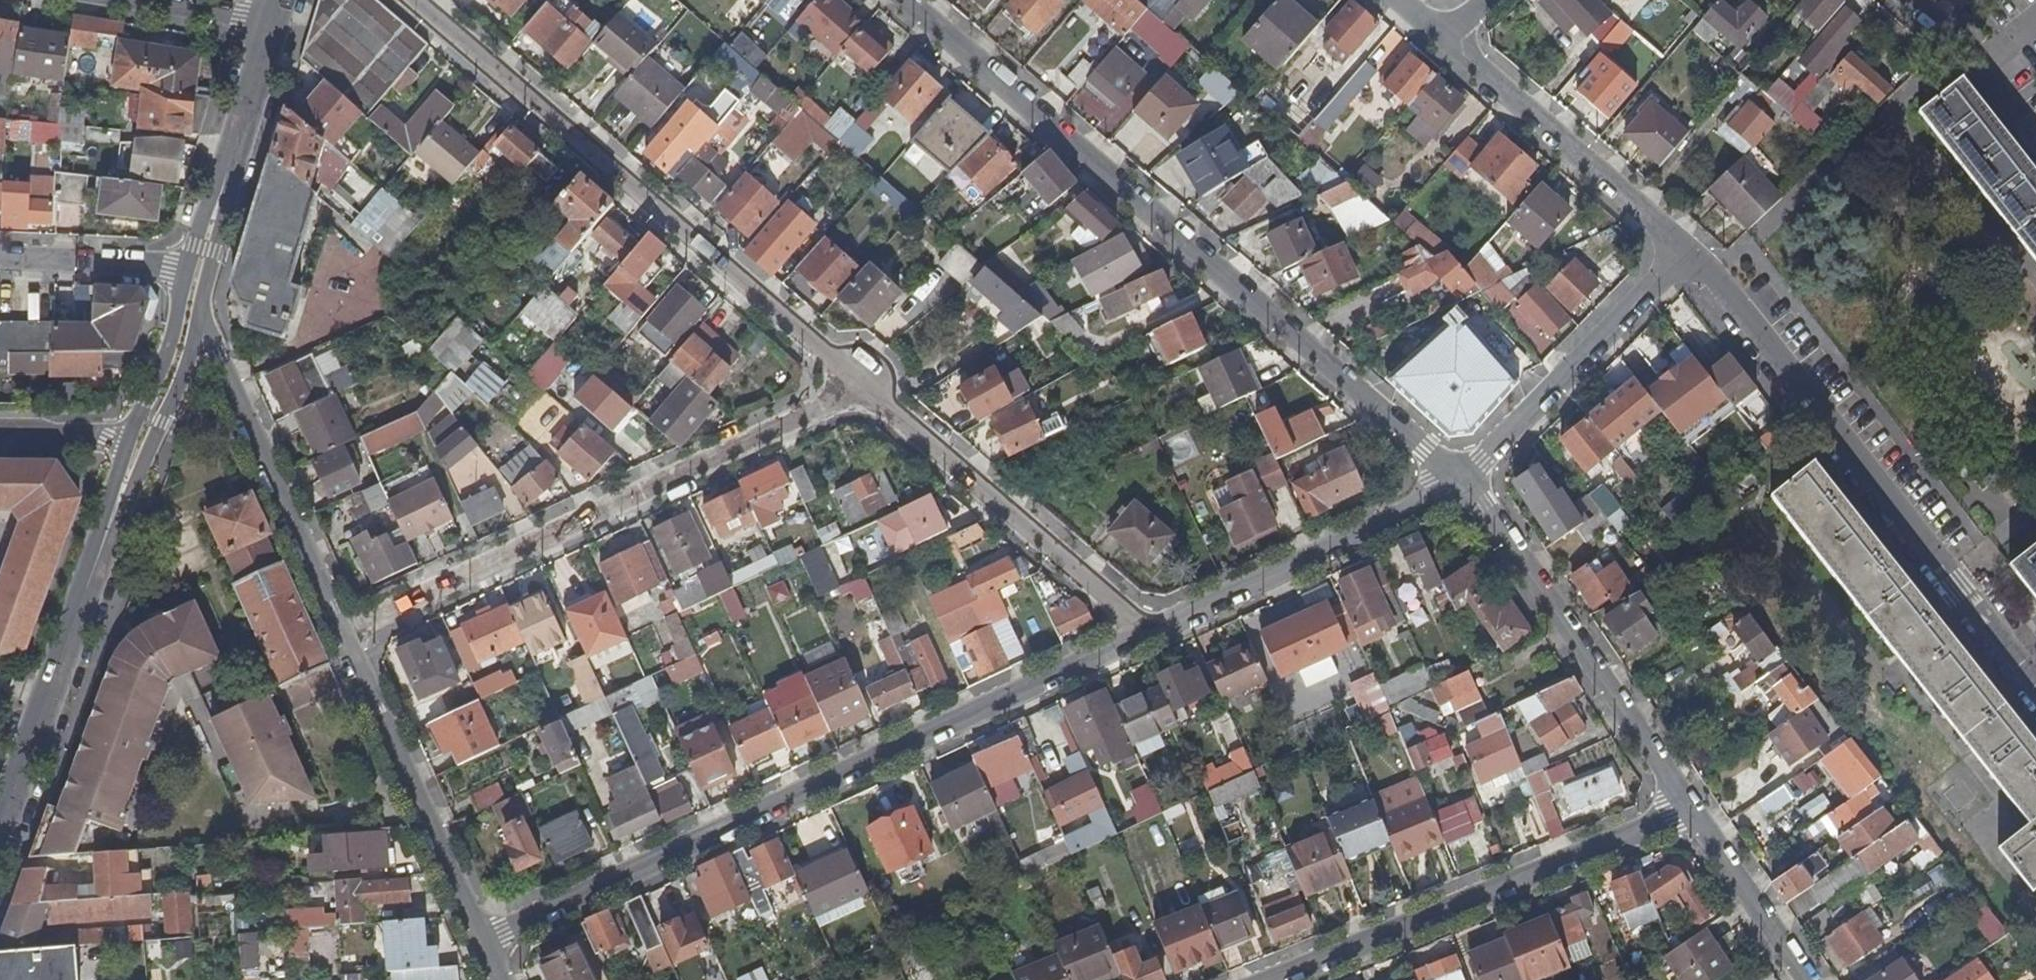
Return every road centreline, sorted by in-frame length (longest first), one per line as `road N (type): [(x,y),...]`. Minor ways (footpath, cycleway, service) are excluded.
road 1 (residential): [(1463,480),(899,0)]
road 2 (residential): [(480,942),(1149,631)]
road 3 (residential): [(412,0),(869,384)]
road 4 (residential): [(343,634),(869,384)]
road 5 (residential): [(2035,686),(1688,244)]
road 6 (residential): [(1691,807),(1267,979)]
road 7 (residential): [(2,827),(78,605),(144,452)]
road 8 (residential): [(1463,480),(1691,807)]
road 9 (residential): [(869,384),(1149,631)]
road 10 (residential): [(343,634),(195,293)]
road 11 (residential): [(1149,631),(1463,480)]
road 12 (residential): [(480,942),(343,634)]
road 13 (residential): [(1463,480),(1688,244)]
road 14 (residential): [(1688,244),(1440,40)]
road 15 (residential): [(195,293),(276,20)]
road 16 (residential): [(1691,807),(1805,979)]
road 17 (residential): [(0,262),(164,270),(195,293)]
road 18 (residential): [(144,452),(195,293)]
road 19 (residential): [(0,437),(106,436),(144,452)]
road 20 (residential): [(141,0),(276,20)]

